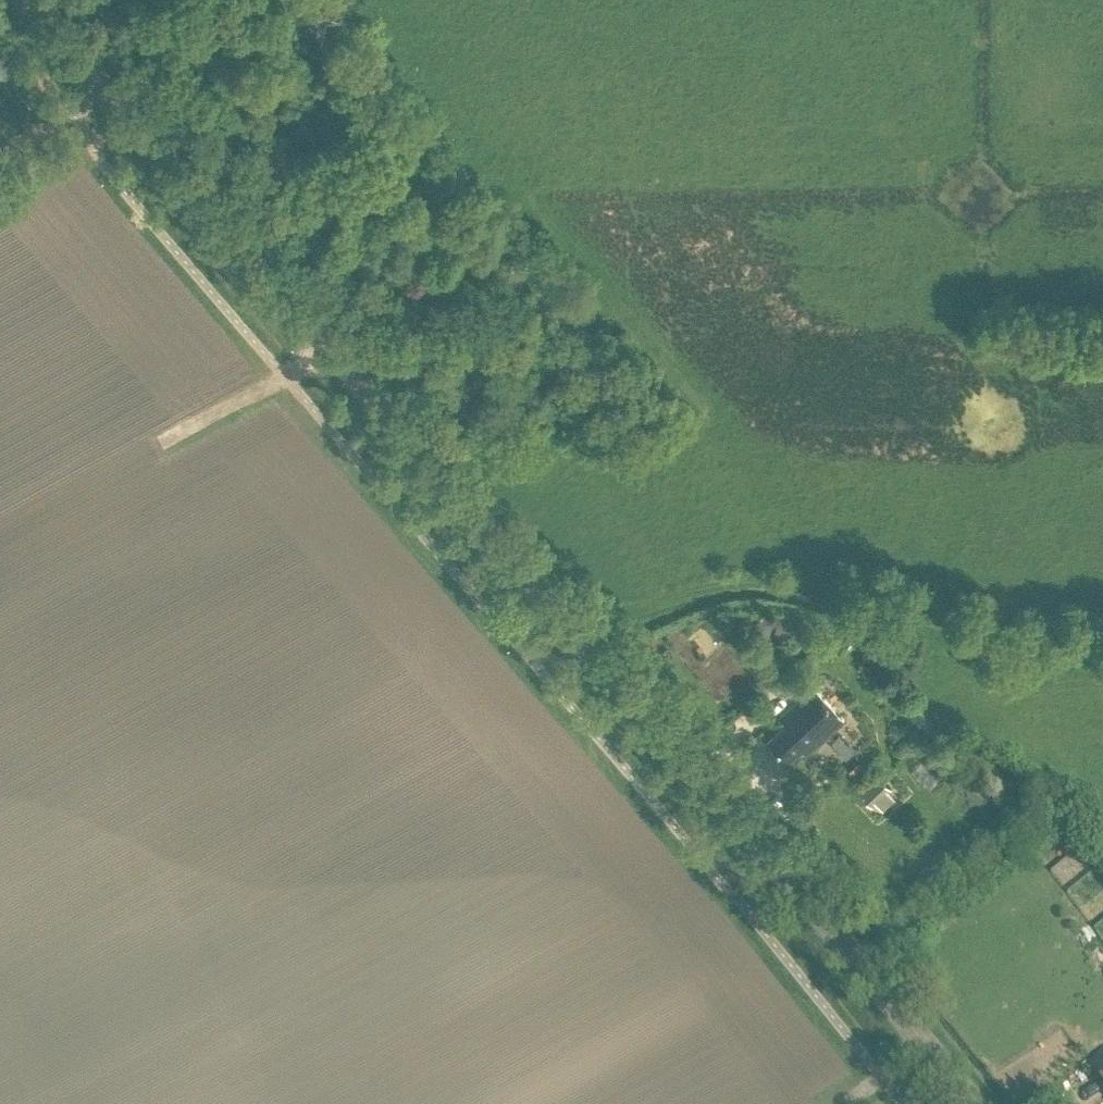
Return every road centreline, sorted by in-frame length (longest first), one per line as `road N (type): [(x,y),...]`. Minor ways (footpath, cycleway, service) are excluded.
road 1 (secondary): [(955,1103),(14,0)]
road 2 (track): [(1102,637),(918,616),(811,592),(731,589),(647,610),(565,649)]

